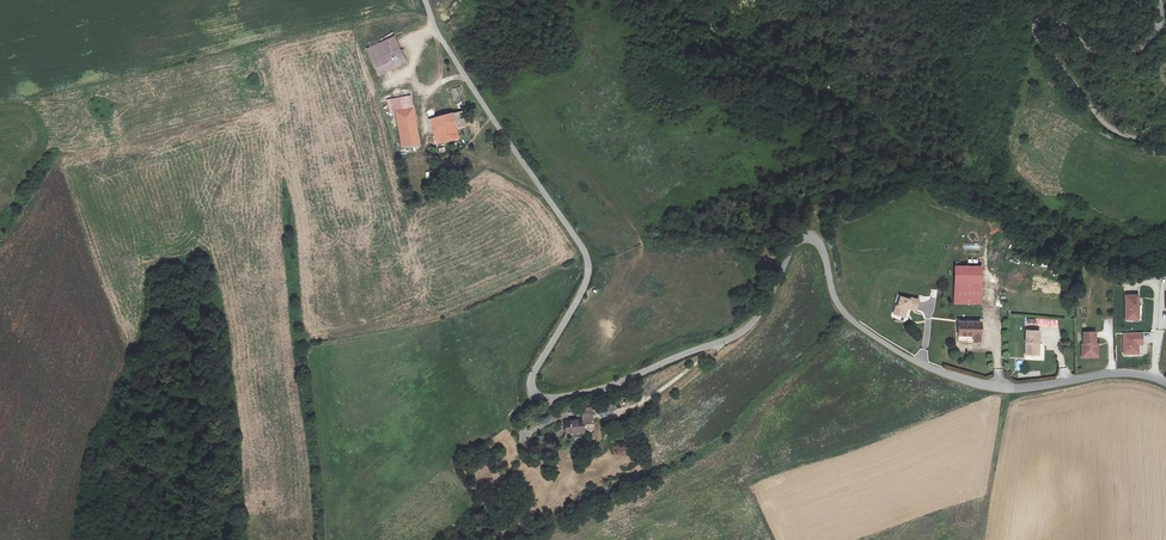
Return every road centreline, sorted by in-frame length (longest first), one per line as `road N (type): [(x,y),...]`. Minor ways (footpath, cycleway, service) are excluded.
road 1 (unclassified): [(425,0),(477,96),(585,252),(585,284),(531,379),(542,398),(612,386),(737,335),(806,237),(820,244),(847,316),(935,371),(996,389),(1107,374),(1165,383)]
road 2 (unclassified): [(1165,146),(1107,126),(1039,31),(1053,20),(1099,53),(1125,56),(1158,32),(1159,0)]

